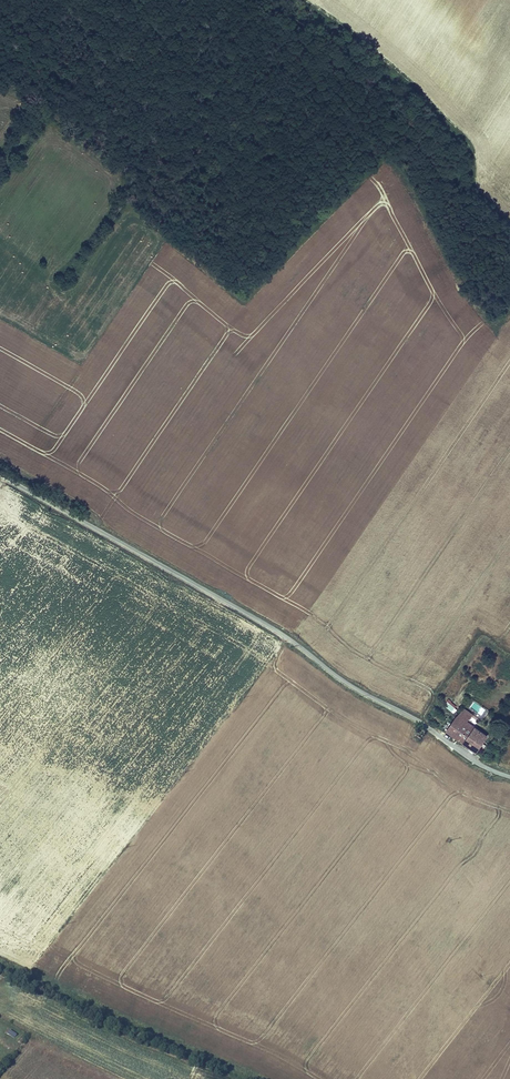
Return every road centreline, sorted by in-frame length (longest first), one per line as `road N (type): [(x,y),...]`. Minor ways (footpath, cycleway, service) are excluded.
road 1 (unclassified): [(0,479),(306,650),(361,698),(424,728),(464,760),(509,778)]

